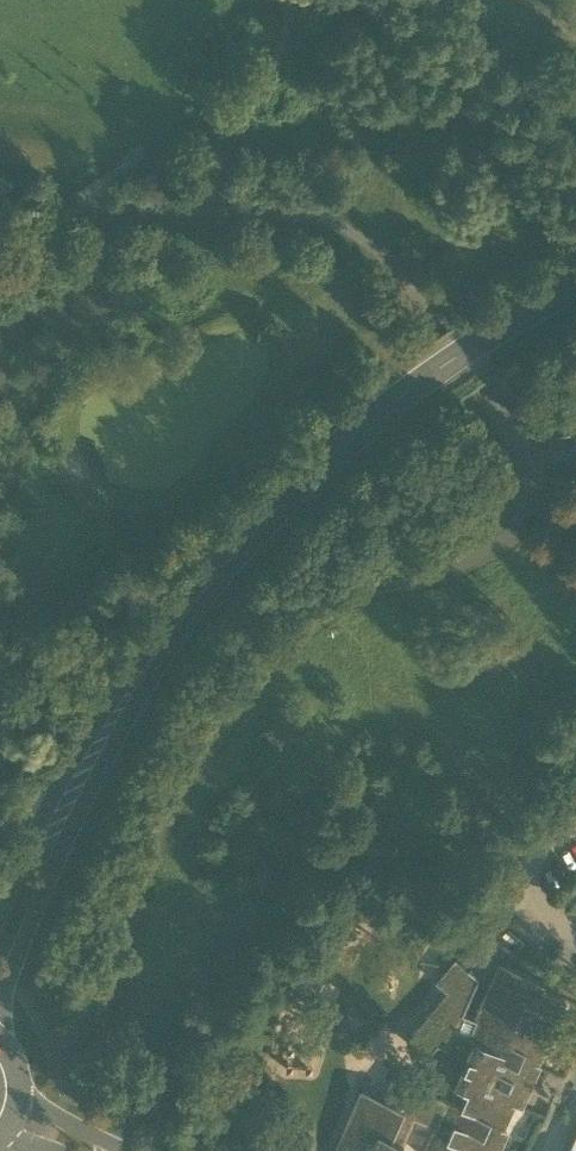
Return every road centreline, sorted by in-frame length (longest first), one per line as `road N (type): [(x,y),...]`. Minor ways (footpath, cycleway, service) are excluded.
road 1 (tertiary): [(160,649),(289,494),(426,369),(575,288)]
road 2 (tertiary): [(0,1001),(160,649)]
road 3 (tertiary): [(160,649),(0,917)]

